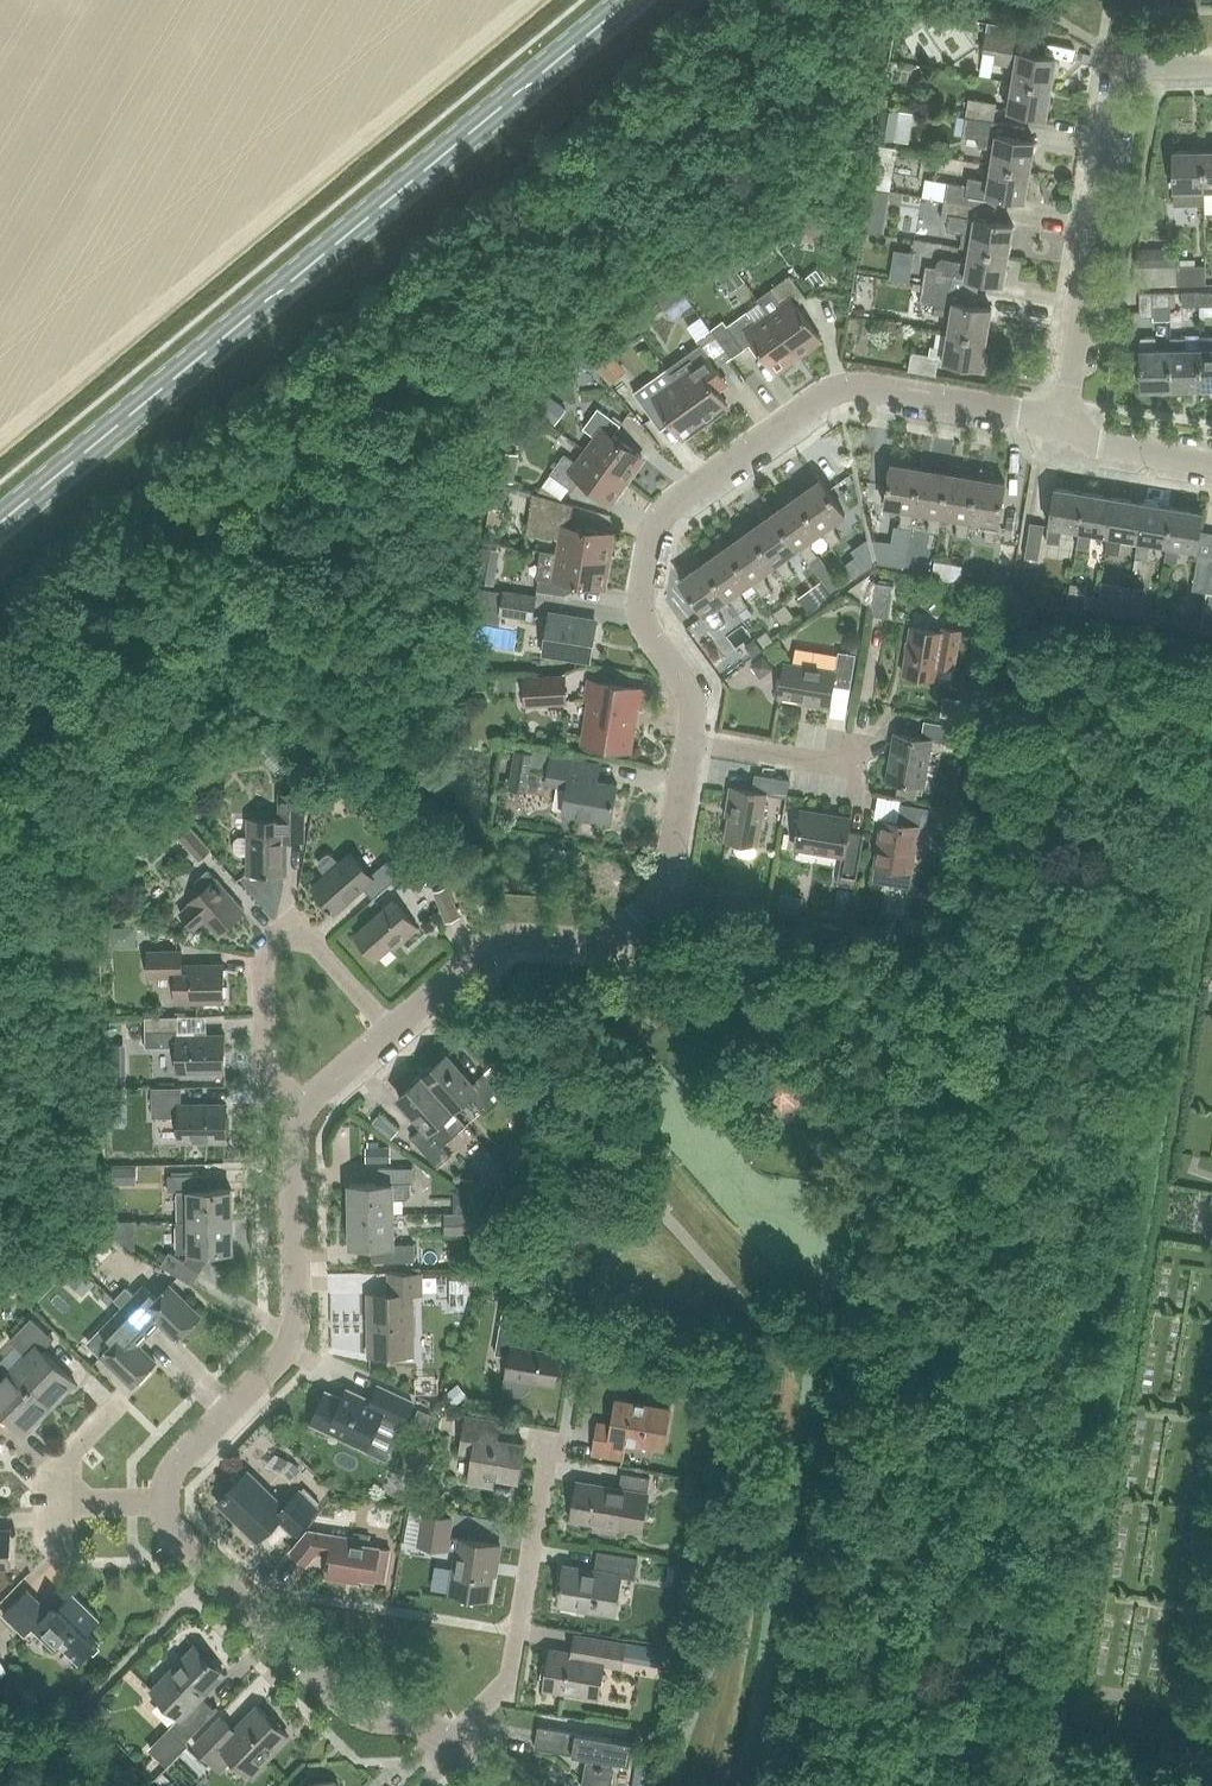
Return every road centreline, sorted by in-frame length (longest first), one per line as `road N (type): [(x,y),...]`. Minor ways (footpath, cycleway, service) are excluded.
road 1 (primary): [(0,524),(630,0)]
road 2 (residential): [(690,741),(691,699),(642,613),(653,533),(670,506),(842,387),(1025,414),(1056,427)]
road 3 (residential): [(391,1029),(490,945),(602,941),(641,913),(668,875),(690,741)]
road 4 (residential): [(1056,427),(1071,380),(1124,67),(1211,66)]
road 5 (residential): [(164,1502),(175,1467),(293,1337),(293,1132),(305,1106)]
road 6 (residential): [(450,1741),(509,1681),(548,1453),(563,1443),(581,1345)]
road 7 (residential): [(450,1741),(423,1726),(349,1708),(179,1543),(164,1502)]
road 8 (residential): [(305,1106),(265,1069),(262,952),(296,923),(391,1029)]
road 9 (residential): [(868,772),(690,741)]
road 10 (residential): [(1056,427),(1106,446),(1211,463)]
road 11 (residential): [(57,1503),(57,1468),(124,1397)]

